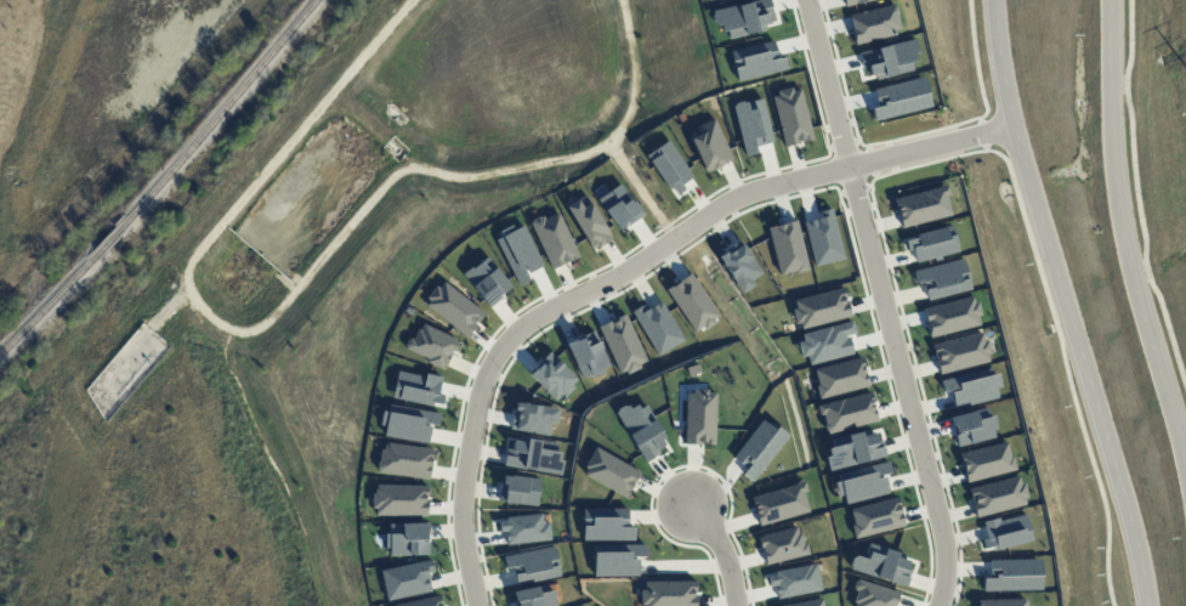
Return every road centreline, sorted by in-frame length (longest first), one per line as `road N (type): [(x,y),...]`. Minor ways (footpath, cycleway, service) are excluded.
road 1 (residential): [(1010,129),(751,192),(529,321),(483,372),(467,435),(461,526),(475,605)]
road 2 (secondary): [(993,0),(1010,129),(1118,471),(1144,605)]
road 3 (residential): [(936,605),(948,553),(807,0)]
road 4 (secondary): [(1185,459),(1114,193),(1109,0)]

